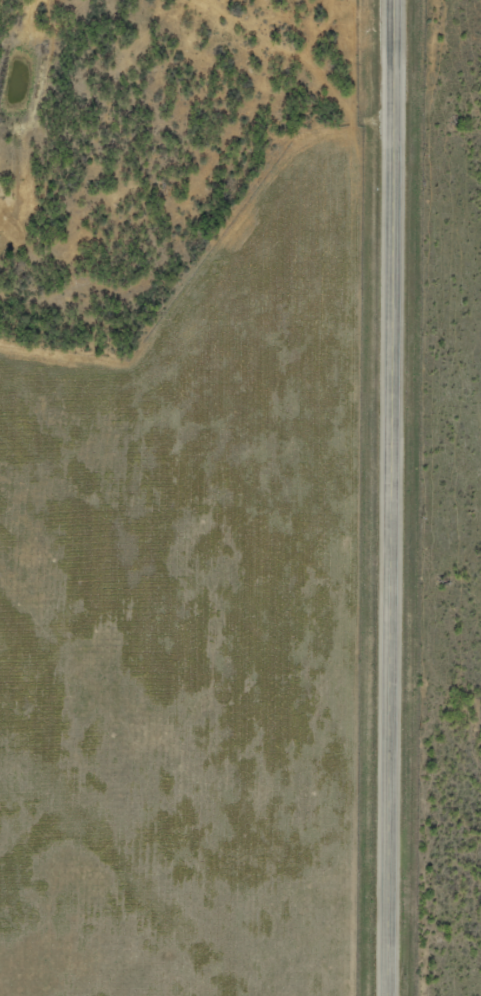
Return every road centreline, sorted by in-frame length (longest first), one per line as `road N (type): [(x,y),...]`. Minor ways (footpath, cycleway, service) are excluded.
road 1 (trunk): [(386,995),(388,0)]

